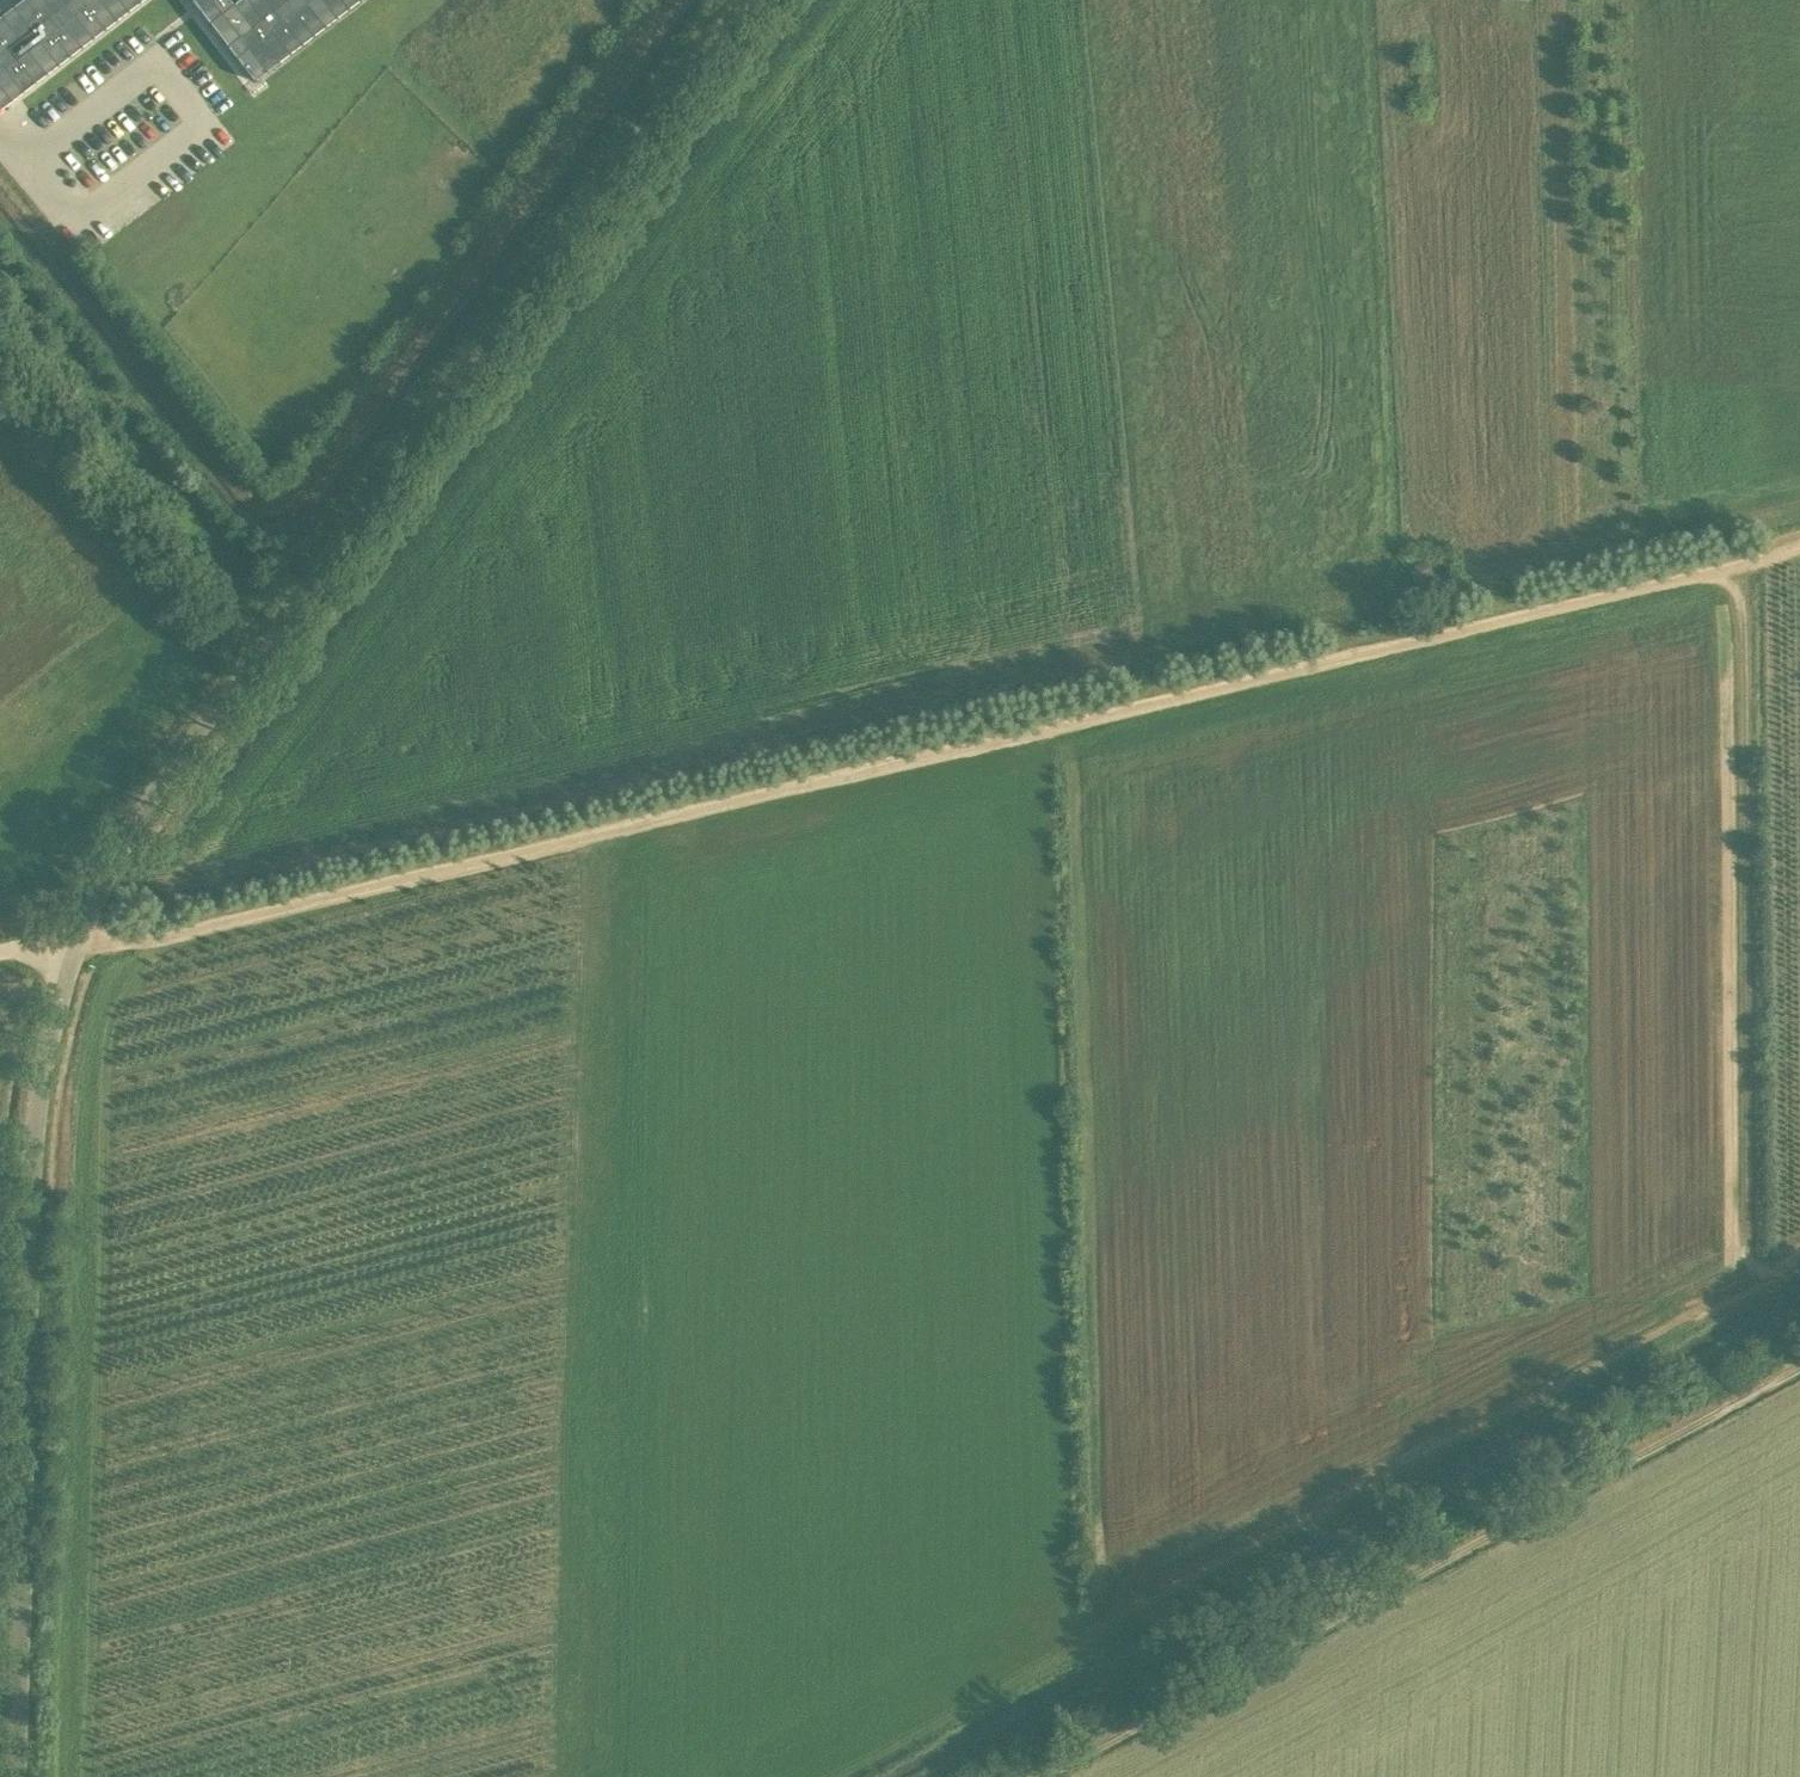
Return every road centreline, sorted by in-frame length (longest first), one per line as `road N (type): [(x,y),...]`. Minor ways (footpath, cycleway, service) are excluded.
road 1 (unclassified): [(25,1776),(39,1125),(59,994),(78,946),(112,863),(226,686),(745,0)]
road 2 (track): [(1799,1304),(913,1776)]
road 3 (track): [(1035,1776),(1799,1384)]

